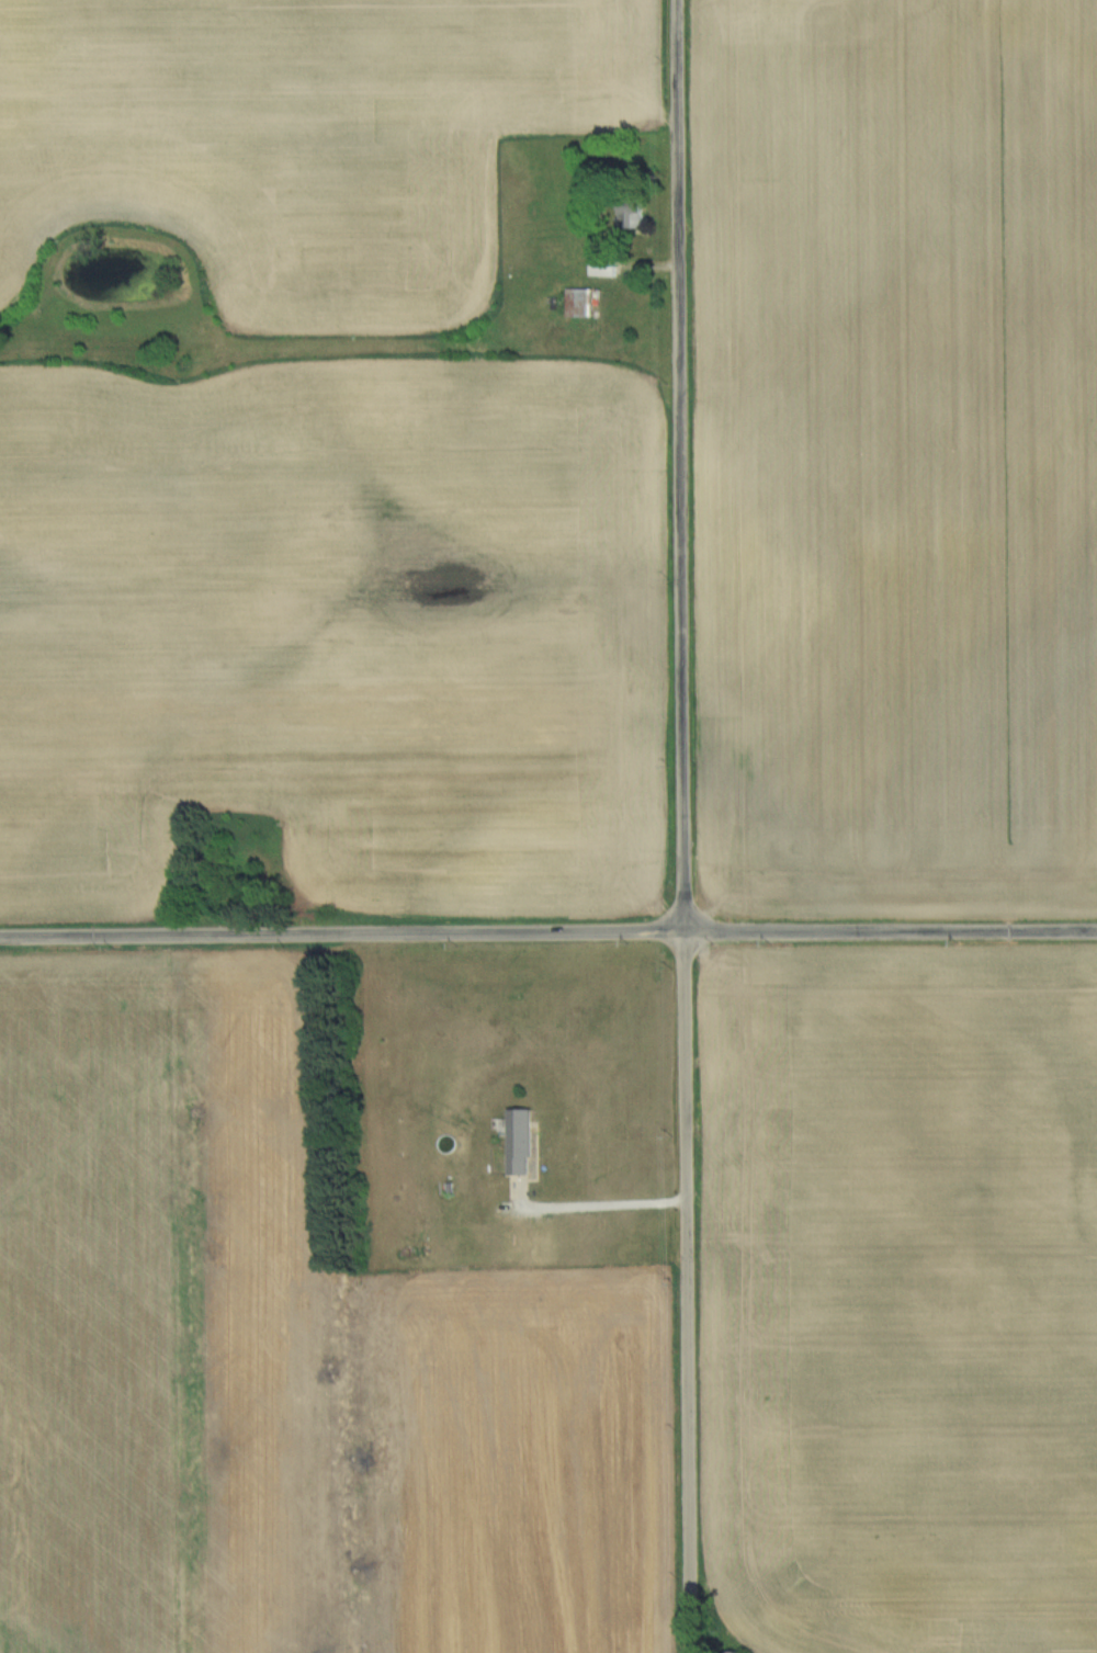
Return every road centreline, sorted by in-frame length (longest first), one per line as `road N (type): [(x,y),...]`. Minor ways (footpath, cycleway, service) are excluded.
road 1 (residential): [(690,1652),(676,0)]
road 2 (residential): [(0,940),(1096,934)]

